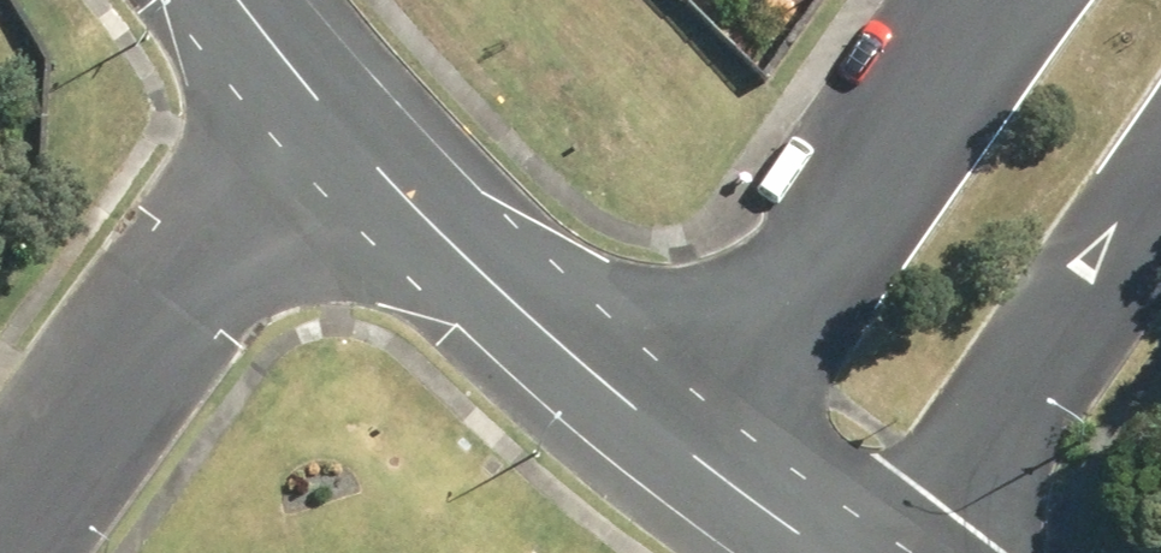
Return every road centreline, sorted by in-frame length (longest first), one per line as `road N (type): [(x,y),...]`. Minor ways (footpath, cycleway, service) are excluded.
road 1 (secondary): [(652,430),(1000,0)]
road 2 (residential): [(309,112),(0,534)]
road 3 (tertiary): [(309,112),(652,430)]
road 4 (secondary): [(1160,223),(936,552)]
road 5 (tertiary): [(652,430),(825,552)]
road 6 (tertiary): [(233,0),(309,112)]

